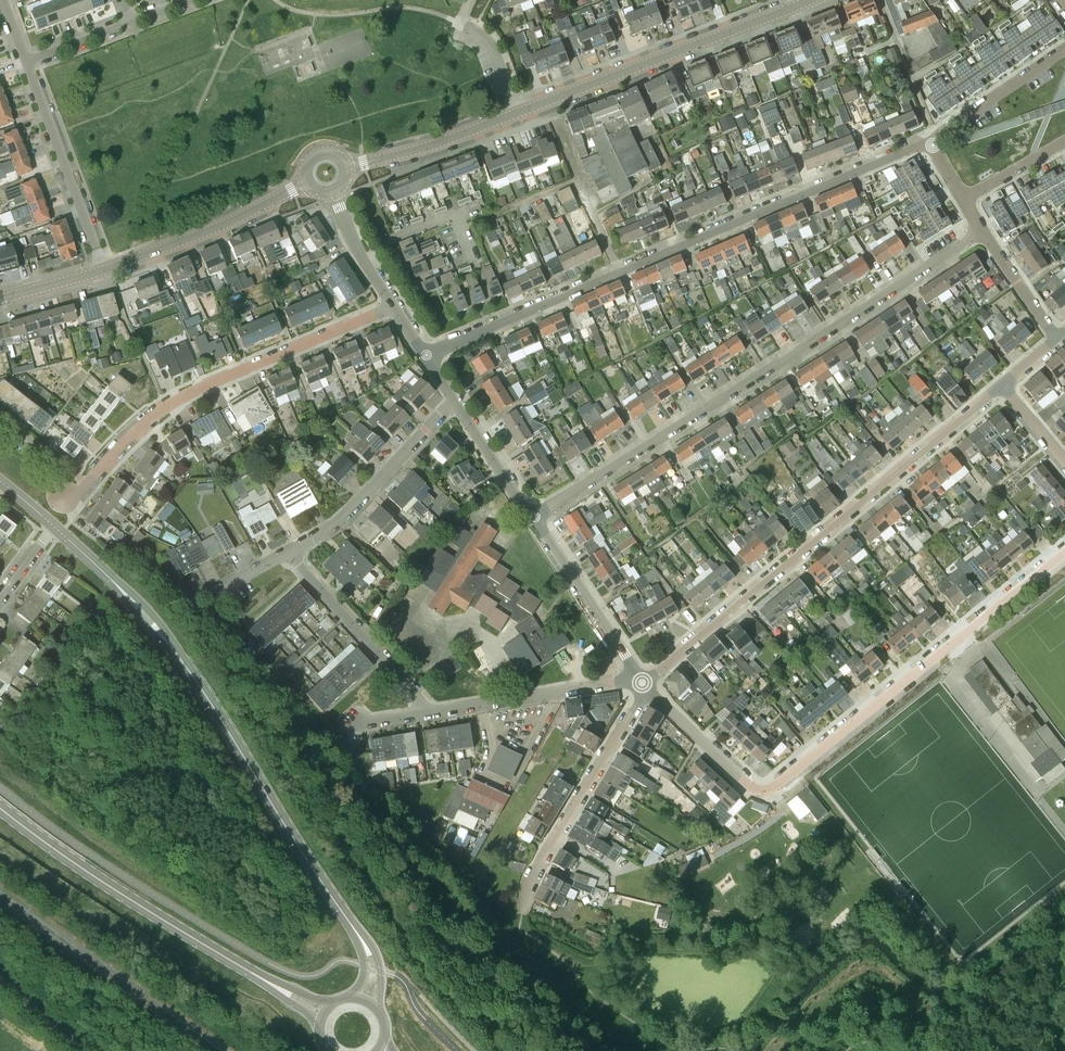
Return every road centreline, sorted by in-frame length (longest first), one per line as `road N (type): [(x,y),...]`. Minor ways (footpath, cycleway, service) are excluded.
road 1 (residential): [(427,355),(929,141)]
road 2 (residential): [(534,516),(982,229)]
road 3 (residential): [(359,936),(179,660),(147,617),(54,527)]
road 4 (residential): [(643,683),(1002,385)]
road 5 (residential): [(393,306),(176,401),(69,504)]
road 6 (residential): [(774,788),(1064,550)]
road 7 (primary): [(274,985),(0,807)]
road 8 (residential): [(517,113),(802,4)]
road 9 (residential): [(521,914),(643,683)]
road 10 (residential): [(286,552),(338,522),(454,402)]
road 11 (residential): [(105,270),(26,62)]
road 12 (residential): [(105,270),(223,225),(307,181)]
road 13 (residential): [(427,713),(643,683)]
road 14 (residential): [(427,713),(286,552)]
road 15 (residential): [(643,683),(534,516)]
road 16 (residential): [(344,166),(517,113)]
road 17 (residential): [(774,788),(748,785),(643,683)]
road 18 (residential): [(929,141),(1064,47)]
road 19 (residential): [(534,516),(454,402)]
road 20 (residential): [(517,113),(492,47),(460,23),(470,0)]
road 21 (residential): [(1057,338),(982,229)]
road 22 (residential): [(393,306),(333,191)]

